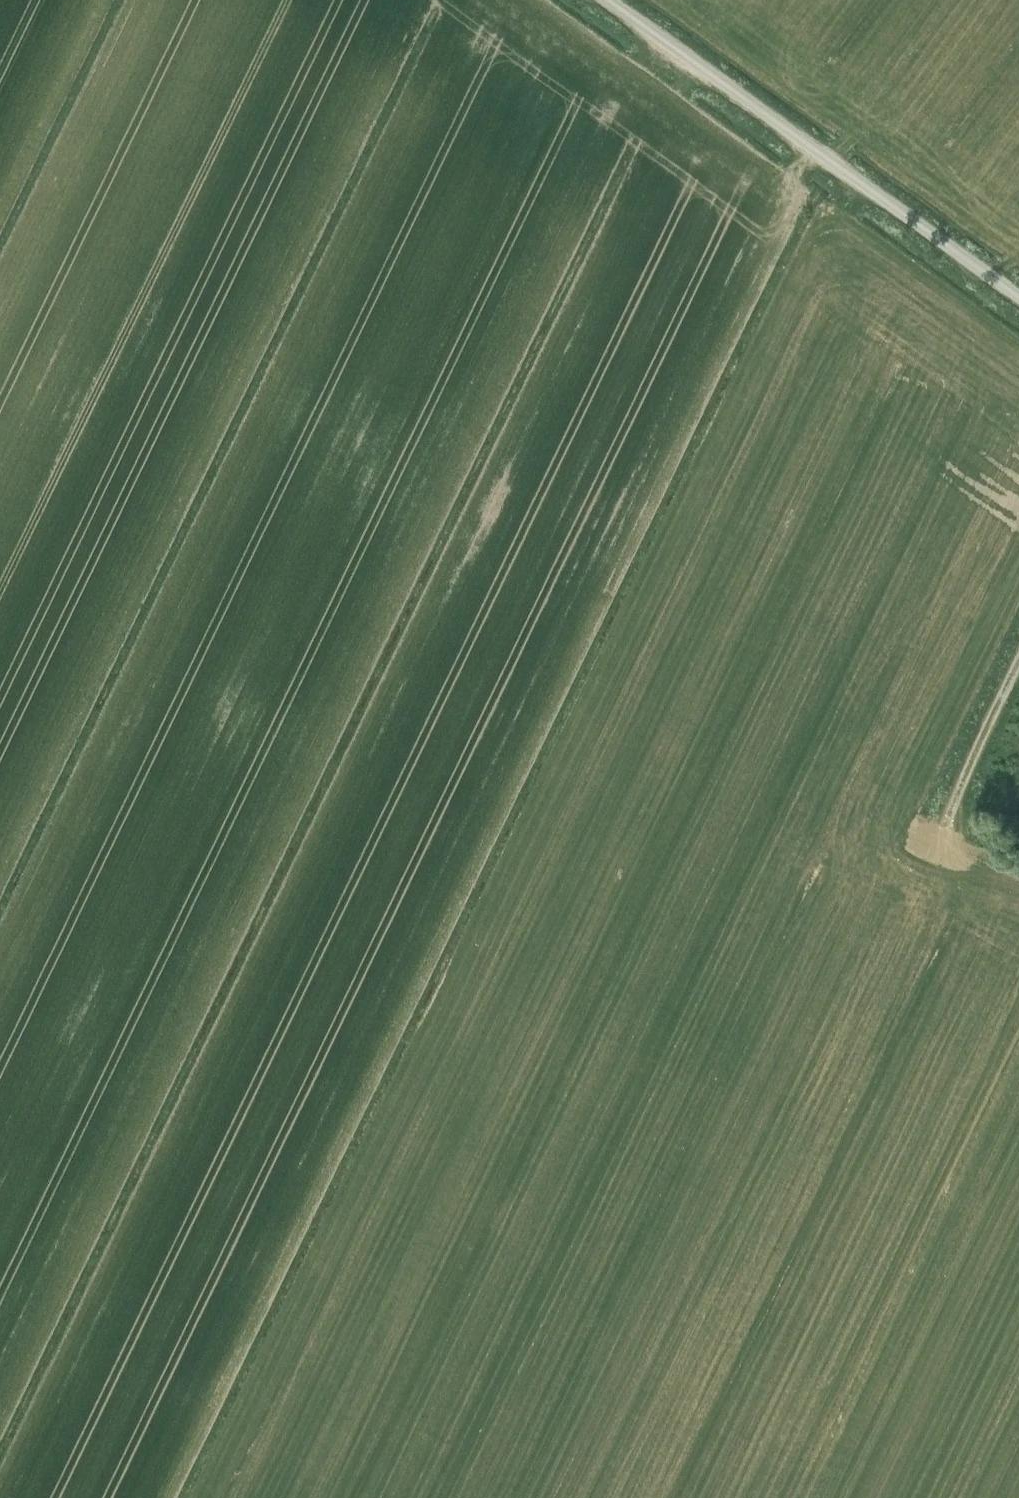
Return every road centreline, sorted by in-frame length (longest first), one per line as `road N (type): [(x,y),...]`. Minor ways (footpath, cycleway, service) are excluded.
road 1 (unclassified): [(1018,297),(608,0)]
road 2 (track): [(941,833),(1018,658)]

